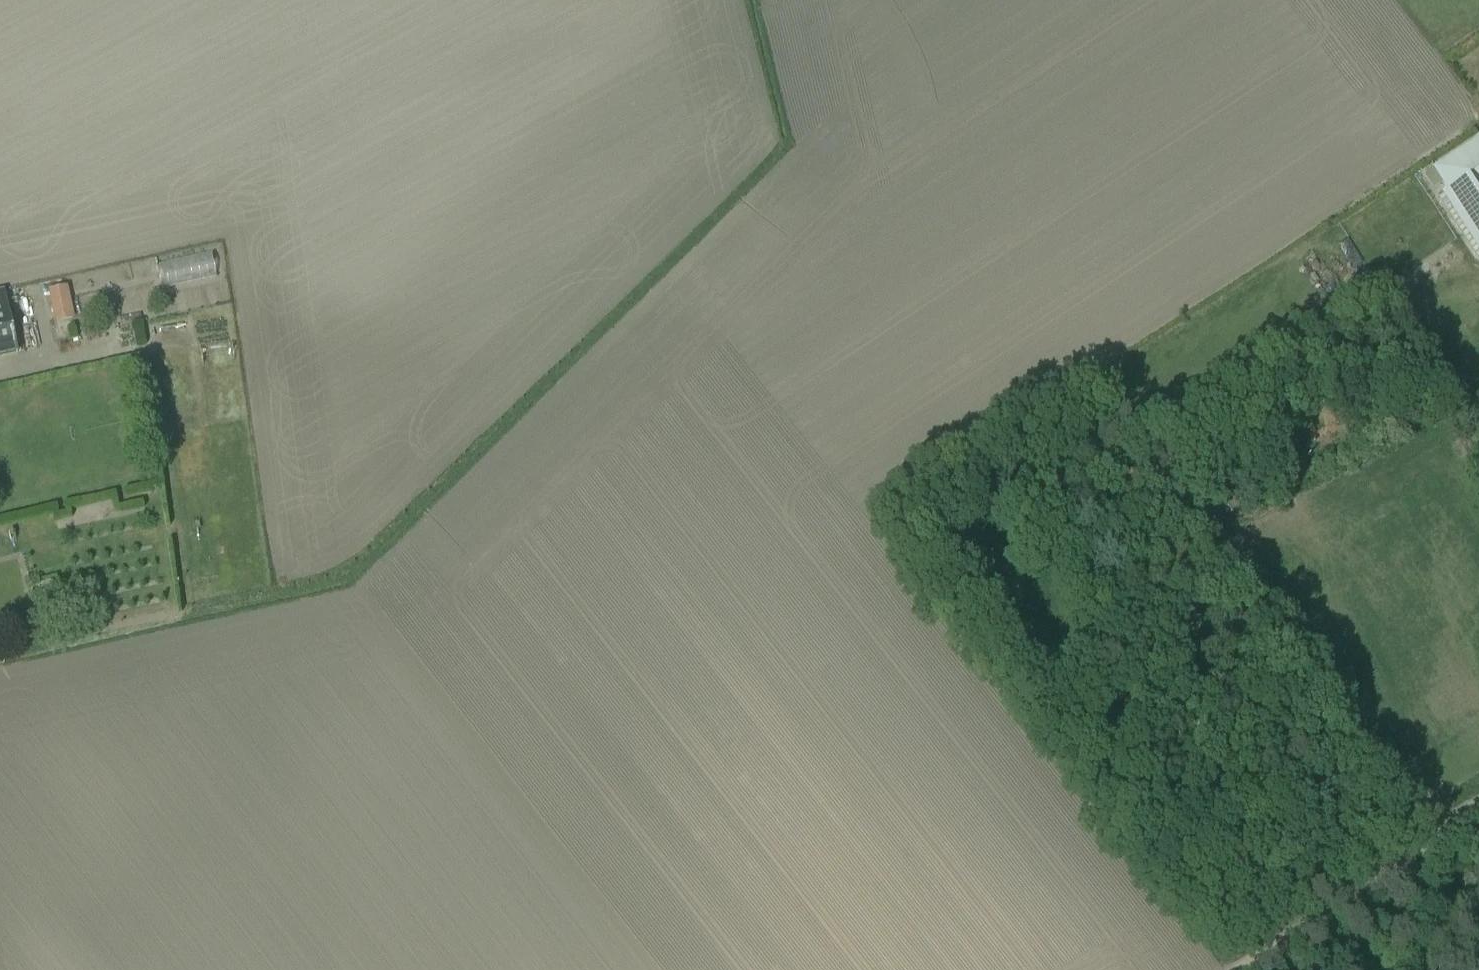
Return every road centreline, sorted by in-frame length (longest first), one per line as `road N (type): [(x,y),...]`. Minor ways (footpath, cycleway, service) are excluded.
road 1 (track): [(1222,969),(1478,807)]

